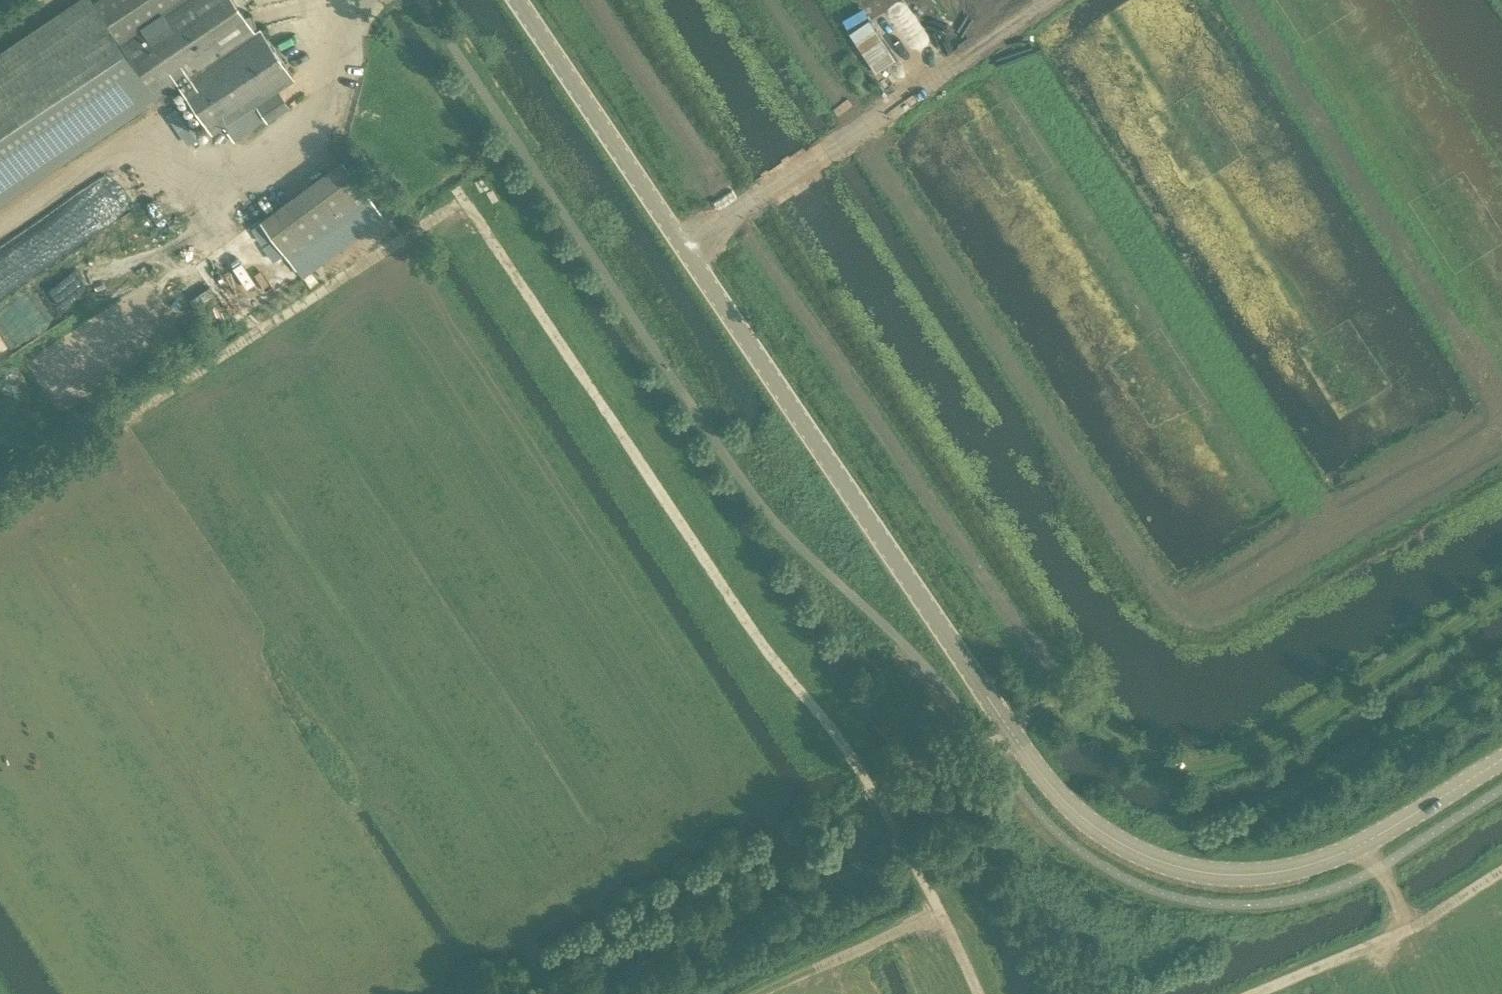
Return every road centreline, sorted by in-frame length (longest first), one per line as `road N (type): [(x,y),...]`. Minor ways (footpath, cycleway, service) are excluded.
road 1 (tertiary): [(519,0),(1027,756),(1101,834),(1183,869),(1287,869),(1365,844),(1501,758)]
road 2 (track): [(0,504),(465,201),(757,637),(835,734),(909,859)]
road 3 (track): [(342,10),(303,126),(238,170),(93,160),(0,223)]
road 4 (track): [(1253,993),(1398,933),(1501,869)]
road 5 (track): [(938,913),(764,993)]
road 6 (track): [(909,859),(978,993)]

